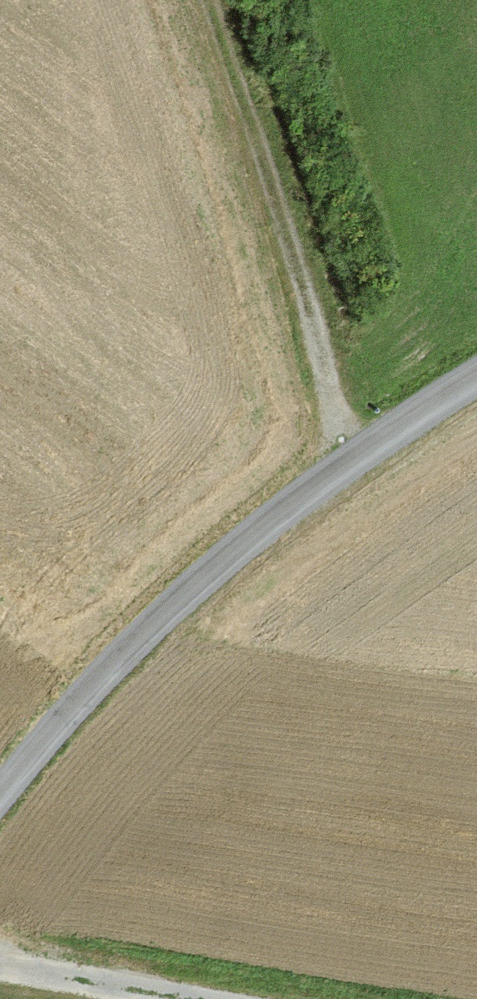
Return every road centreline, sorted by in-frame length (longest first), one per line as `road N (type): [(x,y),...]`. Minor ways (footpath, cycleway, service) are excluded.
road 1 (unclassified): [(476,377),(338,465),(205,566),(27,745),(0,783)]
road 2 (track): [(338,465),(241,107),(202,0)]
road 3 (track): [(0,962),(202,998)]

